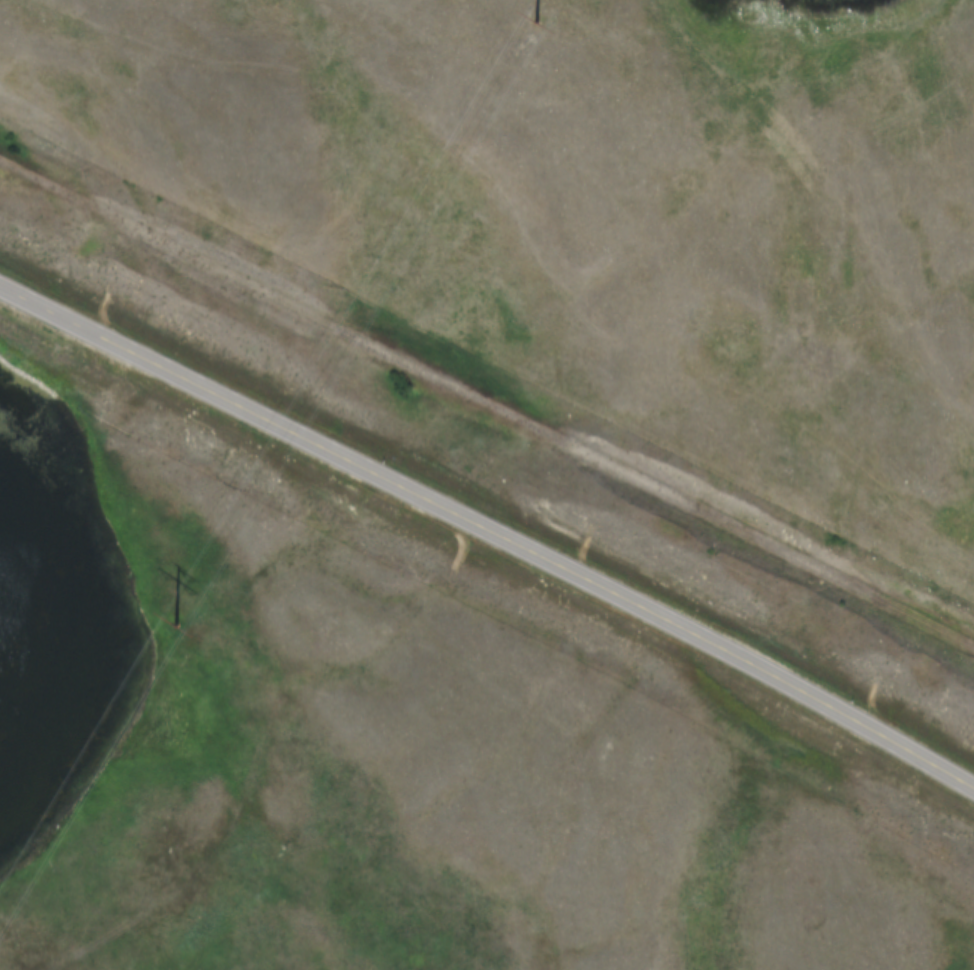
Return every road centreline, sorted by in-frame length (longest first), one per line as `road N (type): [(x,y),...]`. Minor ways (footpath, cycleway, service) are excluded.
road 1 (primary): [(973,782),(0,282)]

